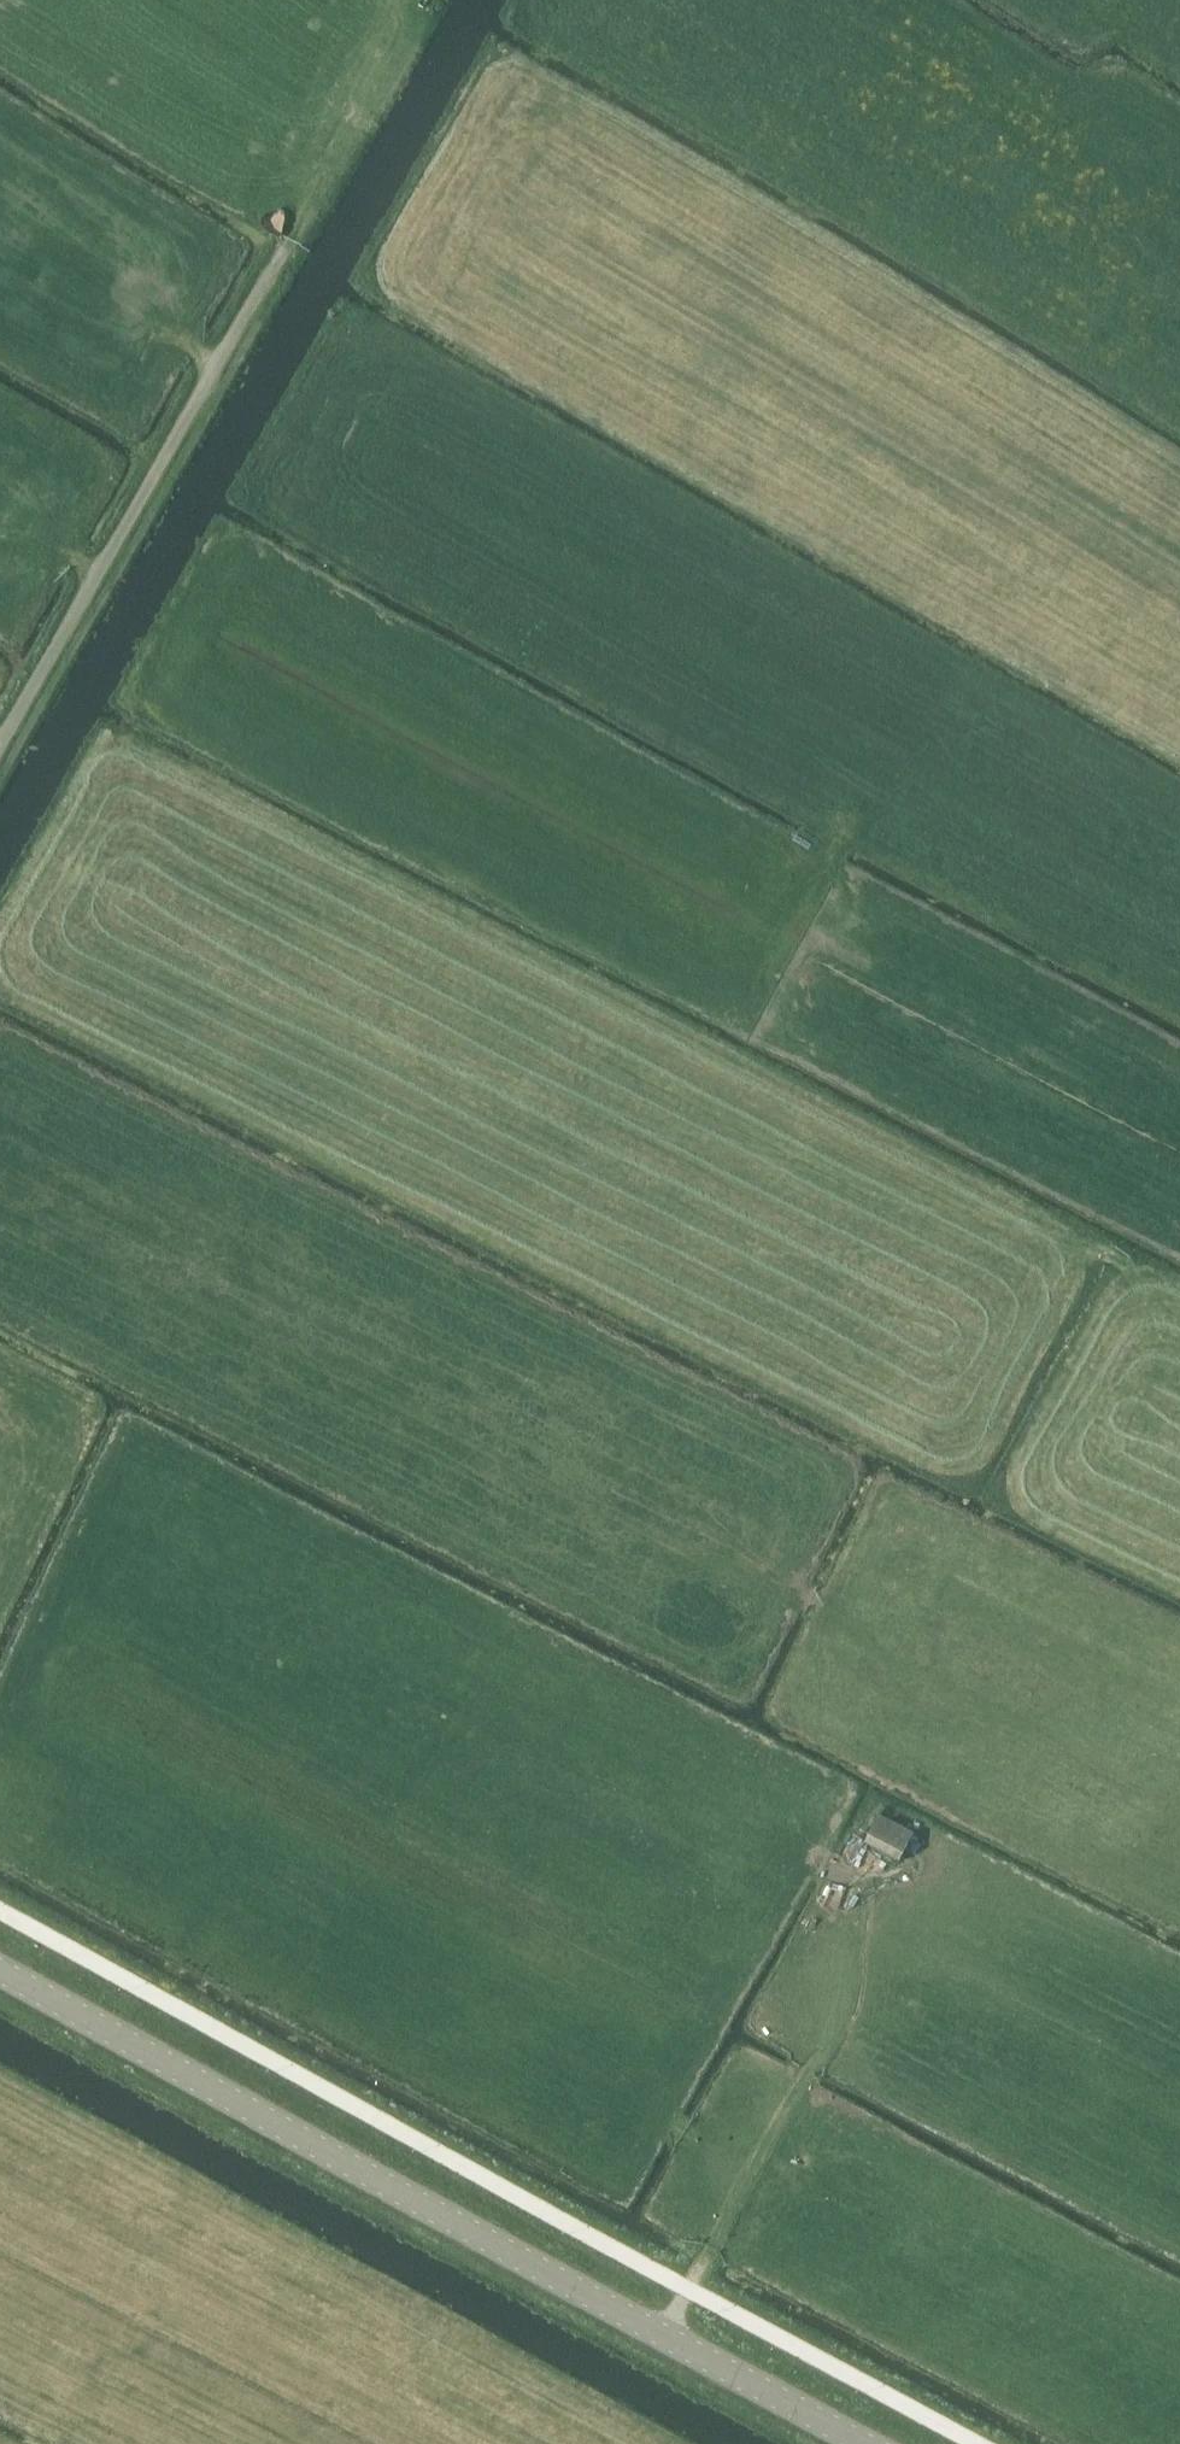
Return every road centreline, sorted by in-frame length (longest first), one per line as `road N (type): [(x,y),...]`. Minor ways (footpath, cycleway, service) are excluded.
road 1 (tertiary): [(865,2443),(0,1967)]
road 2 (track): [(288,245),(342,148),(394,0)]

